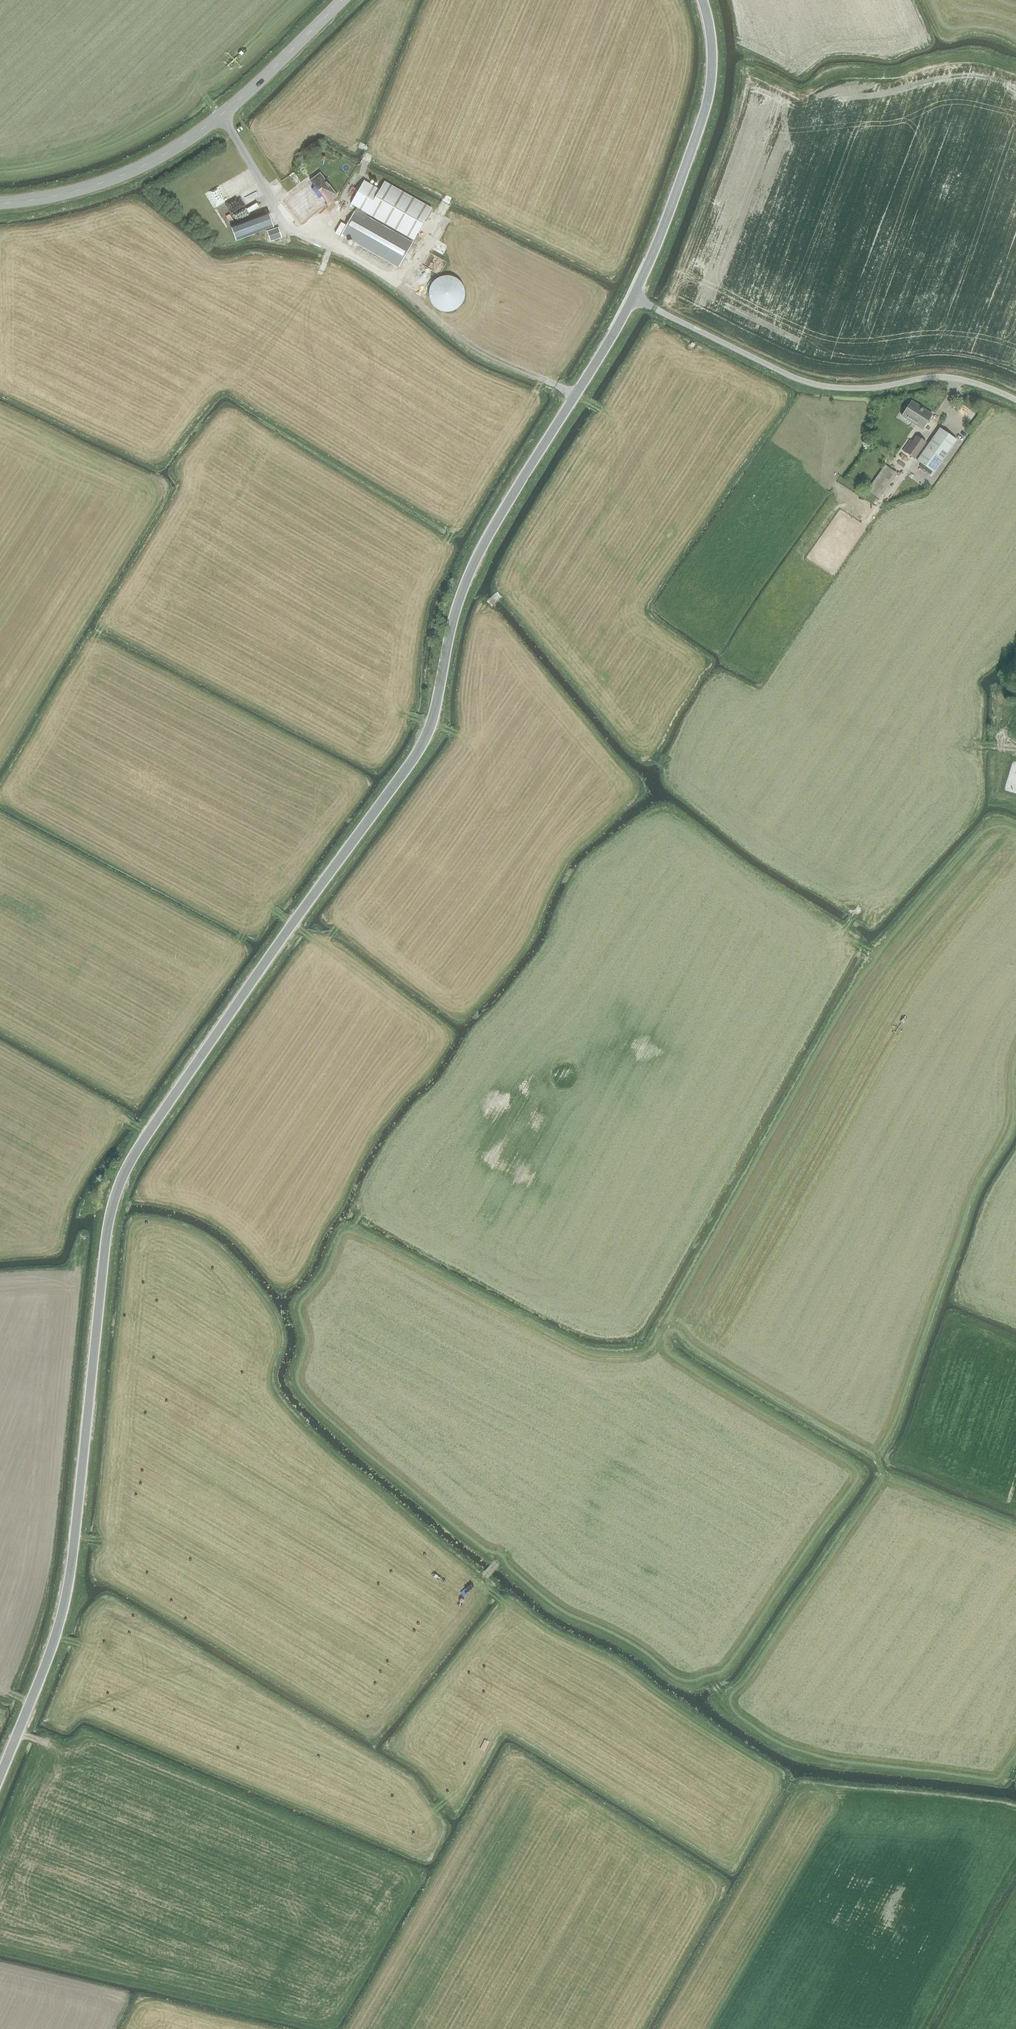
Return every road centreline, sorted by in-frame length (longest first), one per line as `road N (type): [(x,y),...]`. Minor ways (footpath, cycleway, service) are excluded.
road 1 (tertiary): [(0,1775),(65,1598),(106,1238),(121,1178),(417,753),(474,563),(633,297)]
road 2 (secondary): [(341,0),(181,143),(101,182),(0,202)]
road 3 (unclassified): [(1015,399),(944,376),(855,388),(811,382),(633,297)]
road 4 (tertiary): [(633,297),(709,94),(711,48),(702,0)]
road 5 (track): [(395,283),(483,353),(575,395)]

